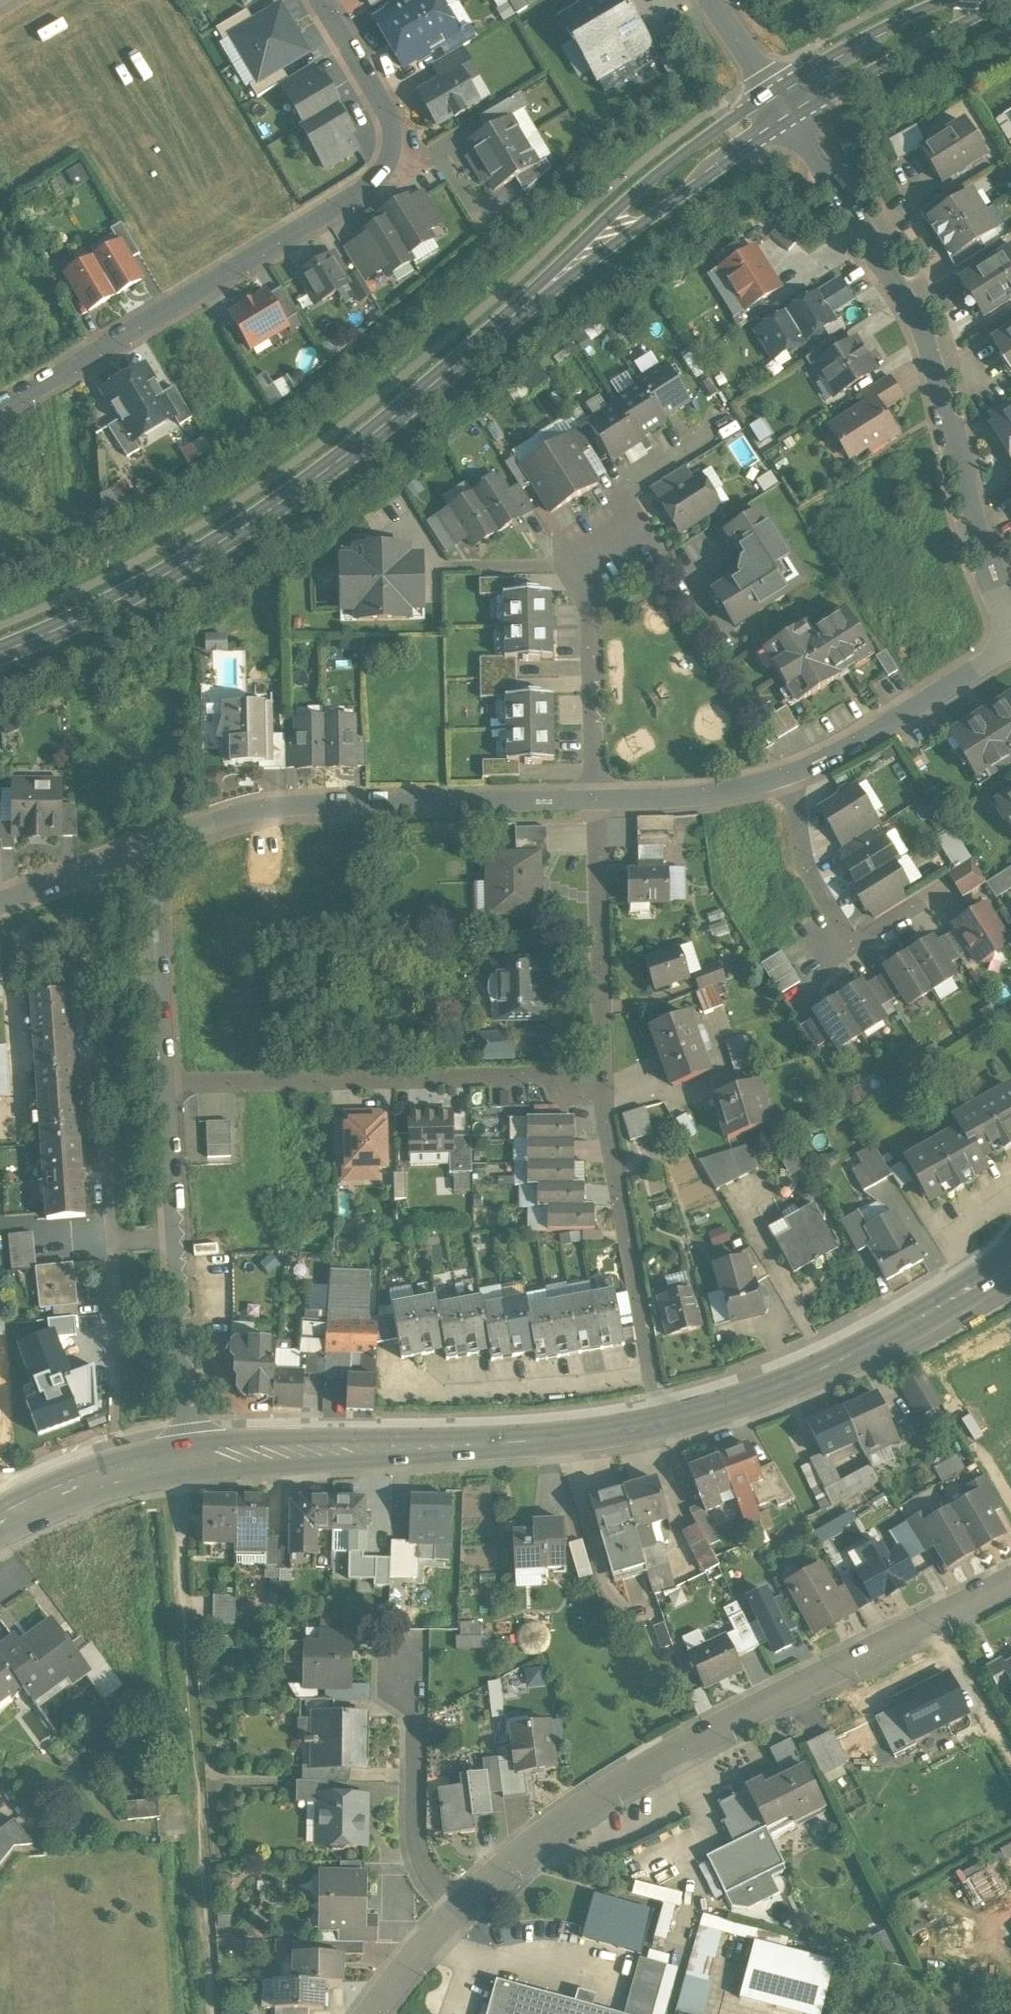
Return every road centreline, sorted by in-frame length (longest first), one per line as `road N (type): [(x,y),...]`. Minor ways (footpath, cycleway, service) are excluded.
road 1 (primary): [(786,106),(296,504),(115,619),(0,658)]
road 2 (residential): [(1010,1583),(603,1794),(458,1908),(371,2013)]
road 3 (residential): [(0,409),(378,177),(392,149),(391,122),(320,0)]
road 4 (residential): [(786,106),(931,344),(981,537),(1010,618)]
road 5 (track): [(211,2013),(177,1494),(197,1458)]
road 6 (tertiary): [(197,1458),(573,1437),(663,1422)]
road 7 (residential): [(598,800),(301,806),(155,848)]
road 8 (residential): [(603,1080),(170,1082)]
road 9 (tertiary): [(663,1422),(742,1400),(836,1361),(1010,1263)]
road 10 (residential): [(197,1458),(170,1082)]
road 11 (residential): [(603,1080),(606,1137),(663,1422)]
road 12 (residential): [(598,800),(603,1080)]
road 13 (residential): [(790,780),(810,880),(848,945),(918,906)]
road 14 (residential): [(1010,647),(790,780)]
road 15 (residential): [(593,562),(598,800)]
road 16 (residential): [(170,1082),(155,848)]
road 17 (primary): [(977,0),(786,106)]
road 18 (tertiary): [(0,1524),(69,1490),(197,1458)]
road 19 (residential): [(790,780),(598,800)]
road 20 (residential): [(155,848),(0,904)]
road 21 (residential): [(786,106),(714,0)]

